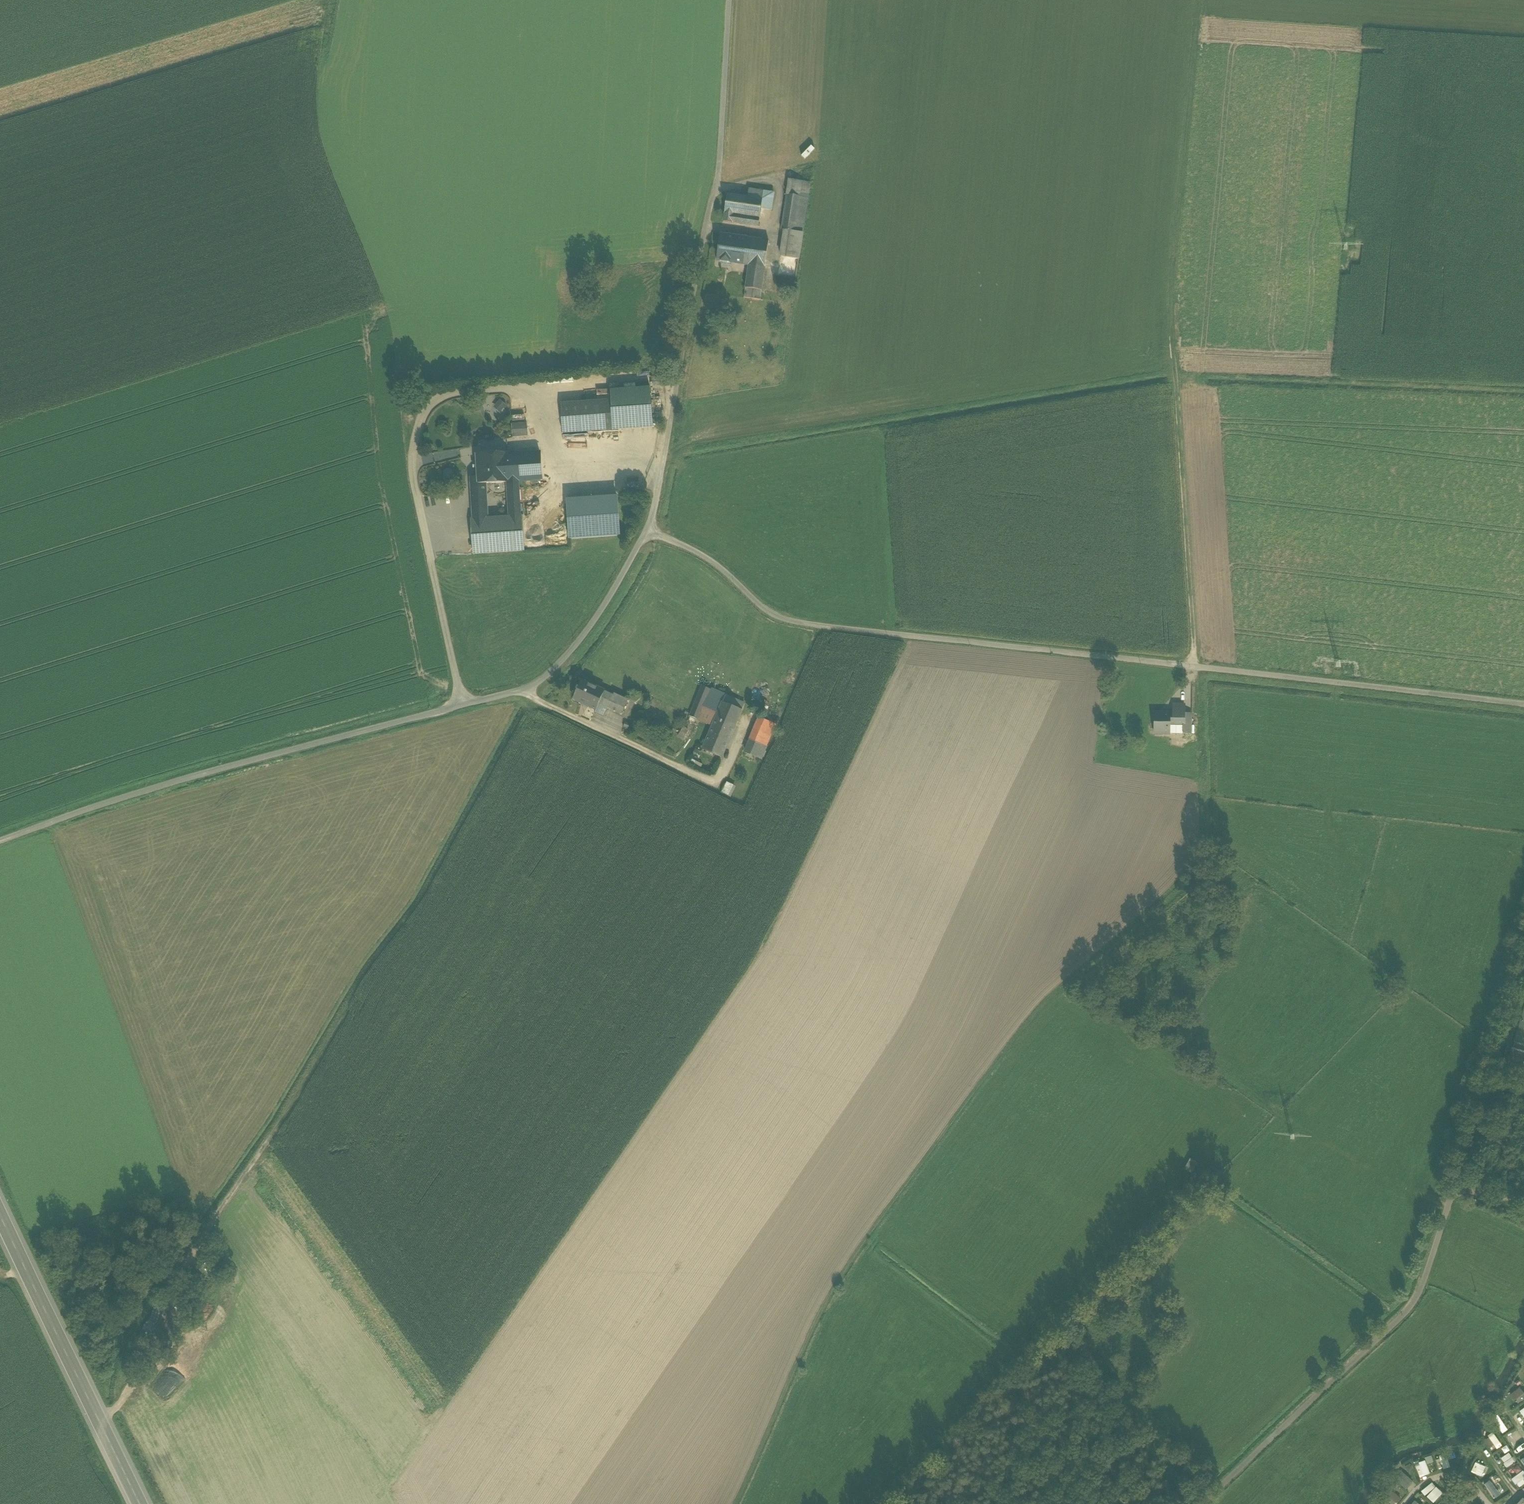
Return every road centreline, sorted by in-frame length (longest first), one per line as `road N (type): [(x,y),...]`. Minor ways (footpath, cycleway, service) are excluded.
road 1 (unclassified): [(645,524),(700,553),(793,622),(1523,704)]
road 2 (unclassified): [(0,843),(275,753),(532,689),(590,622),(645,524)]
road 3 (track): [(1192,665),(1170,304),(1200,0)]
road 4 (unclassified): [(1523,955),(1414,1303),(1201,1503)]
road 5 (track): [(735,1503),(838,1280),(1038,1010)]
road 6 (unclassified): [(645,524),(719,162),(729,0)]
road 7 (track): [(273,1134),(180,1276),(147,1365),(98,1420)]
road 8 (track): [(1523,31),(1198,13)]
road 9 (secondary): [(140,1503),(0,1216)]

